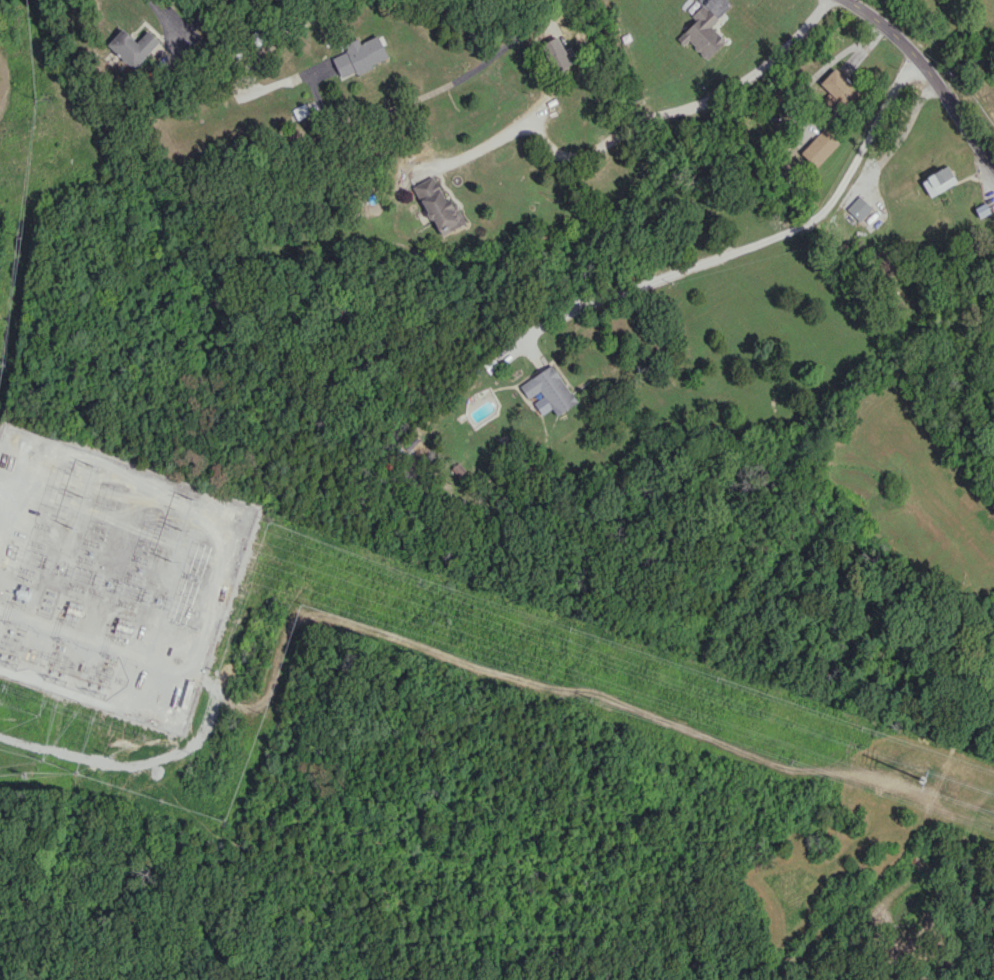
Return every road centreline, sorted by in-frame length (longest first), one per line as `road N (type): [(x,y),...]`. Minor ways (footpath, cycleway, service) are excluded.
road 1 (residential): [(918,57),(836,203),(511,355)]
road 2 (tertiary): [(848,0),(918,57),(993,166)]
road 3 (residential): [(420,106),(559,0)]

